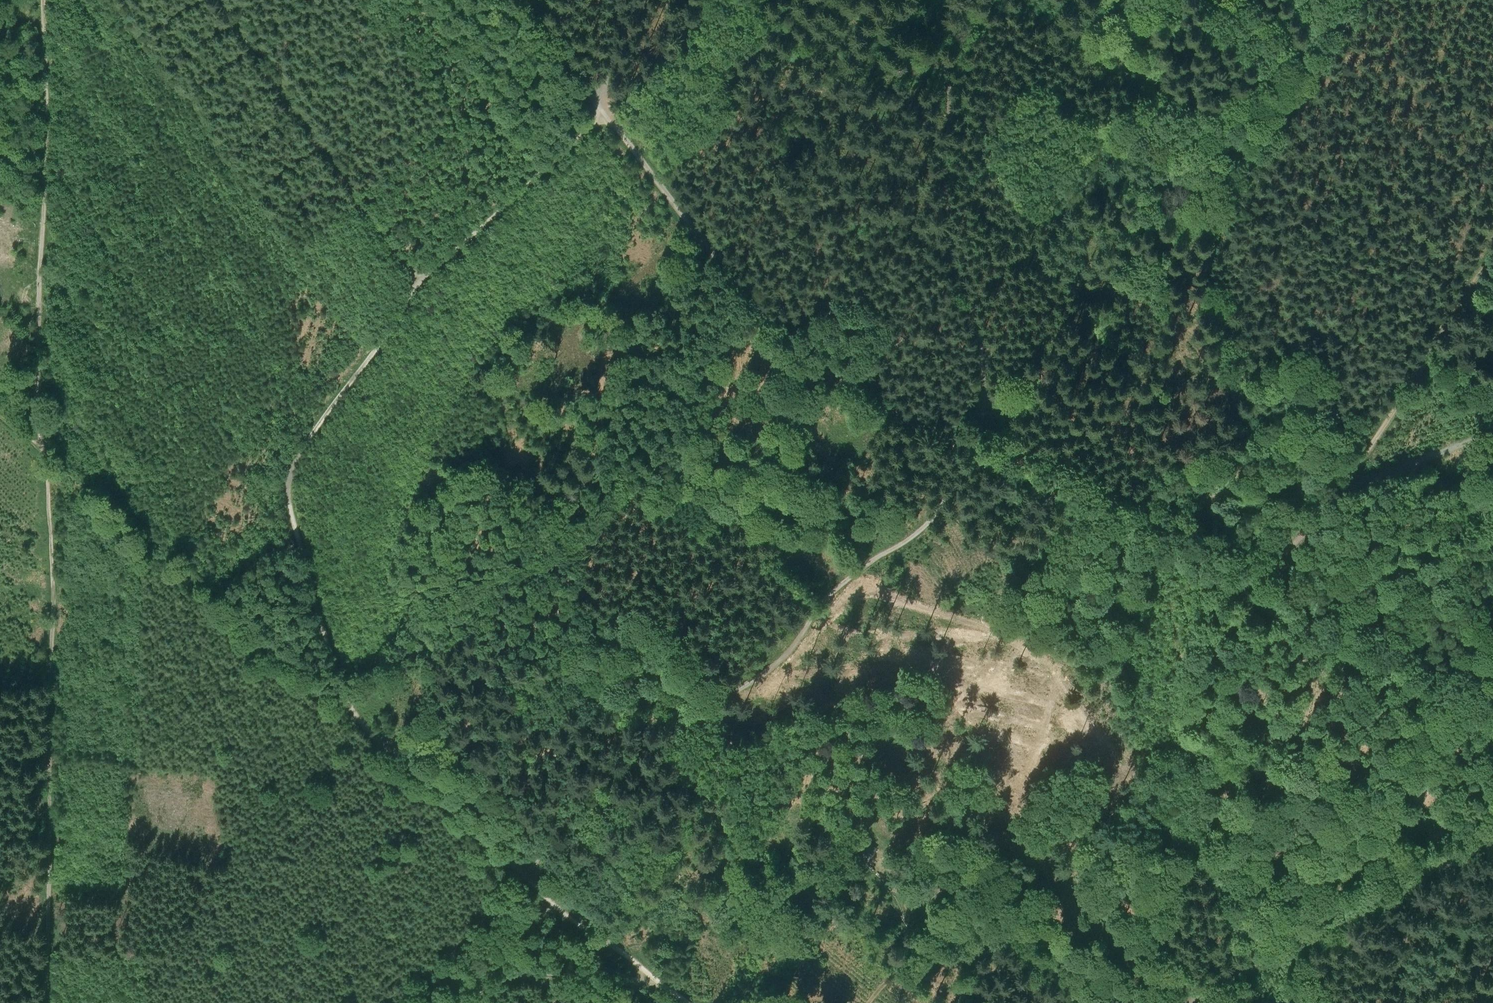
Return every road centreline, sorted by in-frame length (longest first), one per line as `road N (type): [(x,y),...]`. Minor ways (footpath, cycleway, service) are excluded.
road 1 (track): [(602,111),(418,282),(291,466),(289,505),(350,713)]
road 2 (track): [(969,455),(952,503),(925,528),(853,572),(769,669),(585,795),(523,877)]
road 3 (track): [(969,455),(1492,730)]
road 4 (track): [(47,1002),(54,619),(44,456)]
road 5 (track): [(602,111),(763,319),(842,384),(969,455)]
road 6 (track): [(972,0),(938,152),(952,256),(985,368),(969,455)]
road 7 (track): [(44,456),(38,389),(44,0)]
road 8 (track): [(212,0),(418,282)]
road 9 (track): [(1492,841),(1197,1002)]
road 10 (track): [(1338,492),(1492,254)]
road 11 (track): [(350,713),(523,877)]
road 12 (track): [(655,986),(527,975),(467,1002)]
road 13 (track): [(523,877),(655,986)]
road 14 (track): [(872,1002),(919,947),(874,866)]
road 15 (track): [(1492,435),(1338,492)]
road 16 (track): [(1232,593),(1275,570),(1338,492)]
road 17 (track): [(522,0),(602,111)]

